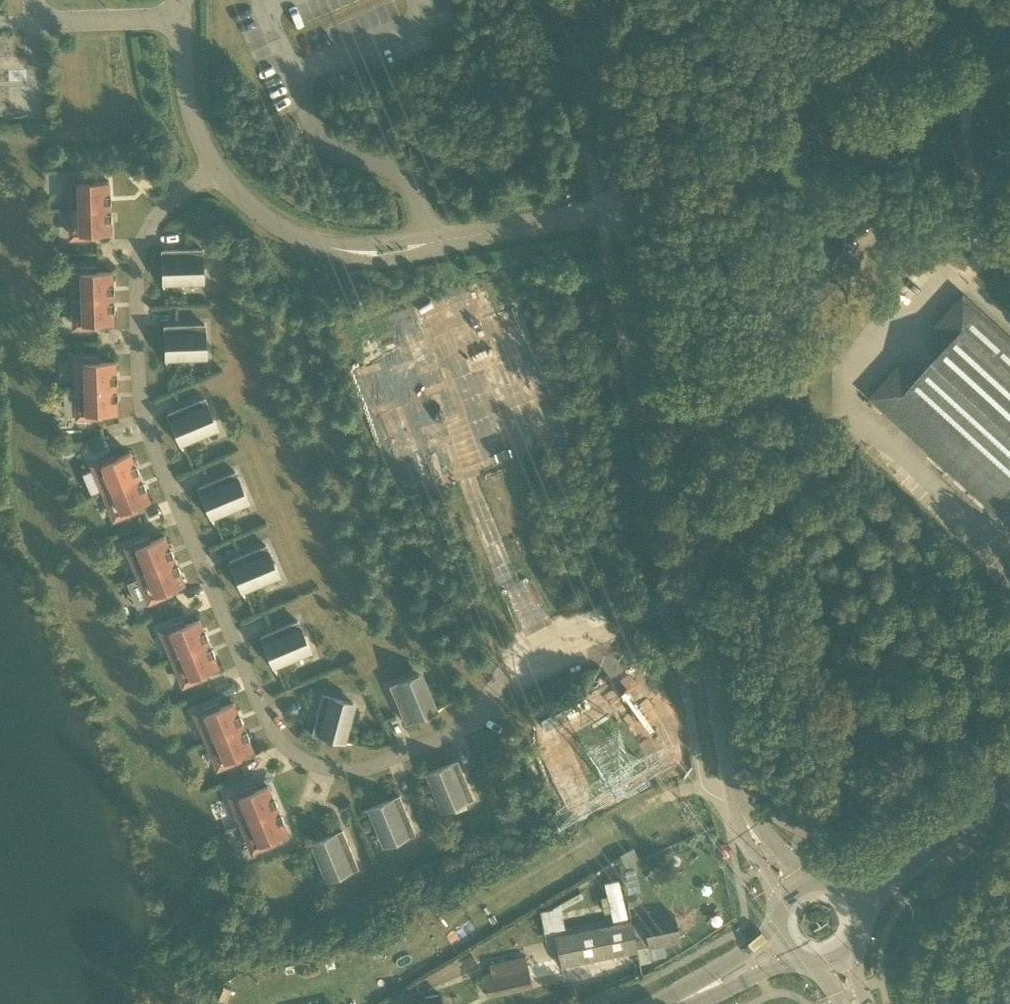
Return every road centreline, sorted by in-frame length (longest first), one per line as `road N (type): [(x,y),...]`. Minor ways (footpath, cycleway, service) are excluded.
road 1 (residential): [(514,666),(468,726),(377,766),(332,773),(295,758),(260,711),(149,431),(141,385),(145,230),(214,167)]
road 2 (tertiary): [(734,775),(638,205)]
road 3 (residential): [(638,205),(430,247),(364,251),(295,235),(214,167)]
road 4 (tertiary): [(638,205),(603,0)]
road 5 (residential): [(214,167),(197,133),(183,20)]
road 6 (residential): [(183,20),(33,23)]
road 7 (tertiary): [(734,775),(744,844),(778,898)]
road 8 (tertiary): [(803,879),(734,775)]
road 9 (secondary): [(771,935),(672,1003)]

